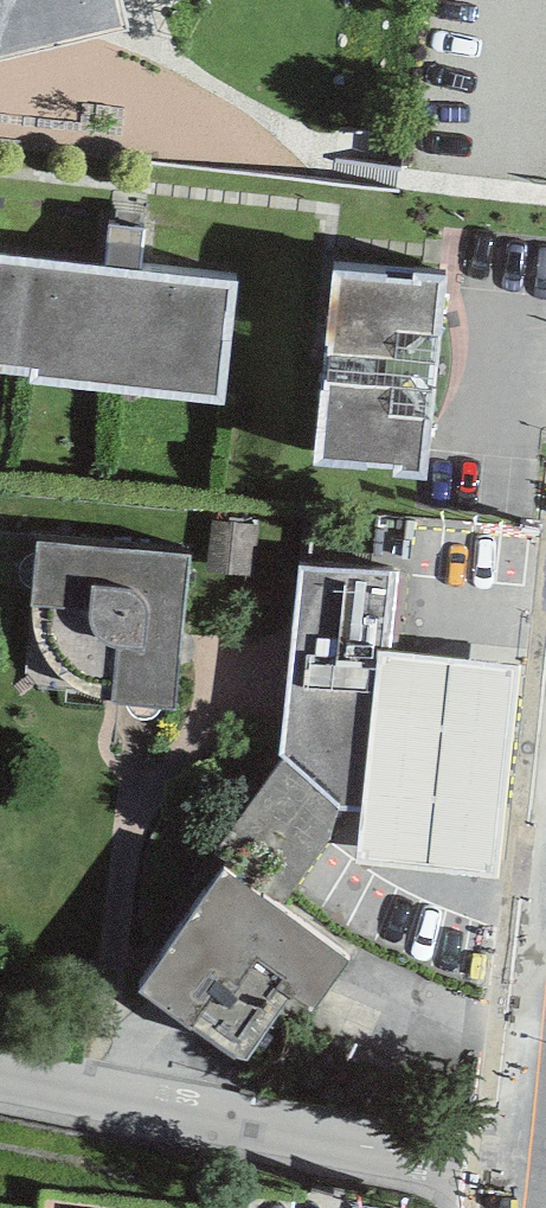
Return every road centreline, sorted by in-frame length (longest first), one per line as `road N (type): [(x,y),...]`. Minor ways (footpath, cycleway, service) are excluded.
road 1 (unclassified): [(0,1089),(545,1171)]

